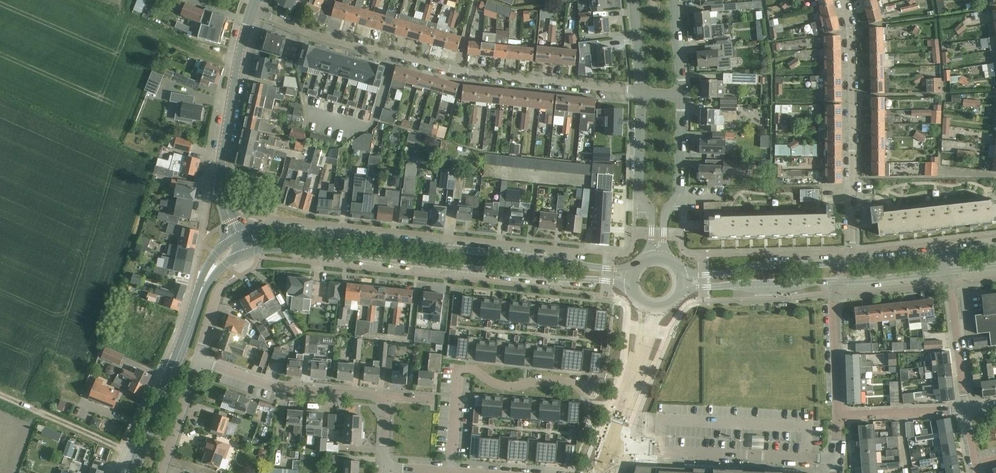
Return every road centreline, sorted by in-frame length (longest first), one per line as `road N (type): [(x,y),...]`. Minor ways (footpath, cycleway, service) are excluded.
road 1 (tertiary): [(634,272),(284,230),(238,240)]
road 2 (tertiary): [(238,240),(632,289)]
road 3 (residential): [(254,16),(464,74),(641,93)]
road 4 (residential): [(852,263),(857,49),(849,0)]
road 5 (secondary): [(131,472),(203,287),(238,240)]
road 6 (residential): [(450,472),(458,369),(498,384),(550,380),(591,389)]
road 7 (secondary): [(238,240),(221,164),(254,16)]
road 8 (residential): [(834,459),(610,445)]
road 9 (residential): [(389,398),(264,387),(199,363)]
road 10 (tertiary): [(852,263),(680,271)]
road 11 (residential): [(665,259),(665,212),(680,191),(681,94)]
road 12 (residential): [(641,93),(640,194),(653,212),(652,258)]
road 13 (tertiary): [(680,291),(833,281)]
road 14 (track): [(0,396),(138,456)]
road 15 (residential): [(610,445),(652,308)]
road 16 (residential): [(948,272),(965,411)]
road 17 (residential): [(838,415),(833,281)]
road 18 (residential): [(965,411),(838,415)]

